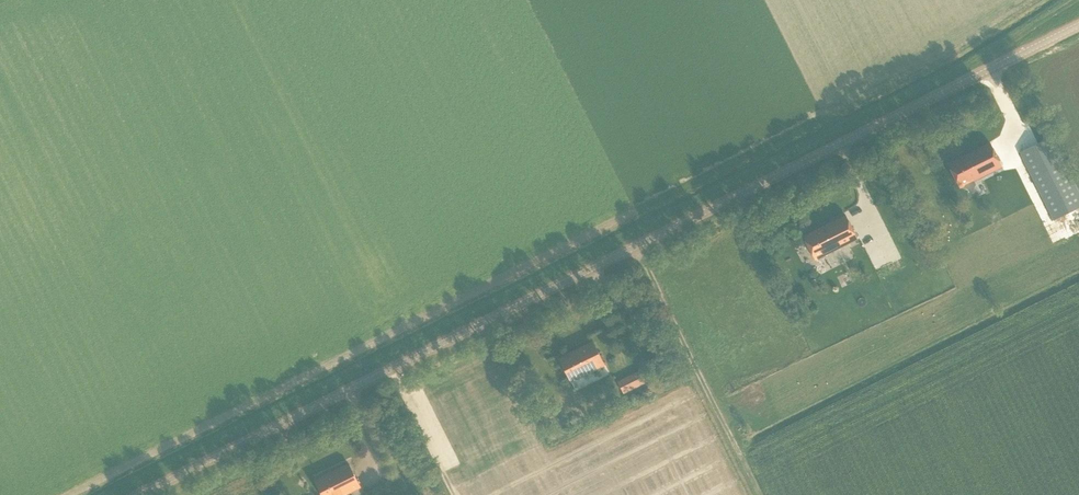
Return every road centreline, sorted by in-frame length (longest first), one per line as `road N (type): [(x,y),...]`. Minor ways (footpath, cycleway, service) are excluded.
road 1 (unclassified): [(137,494),(1078,25)]

